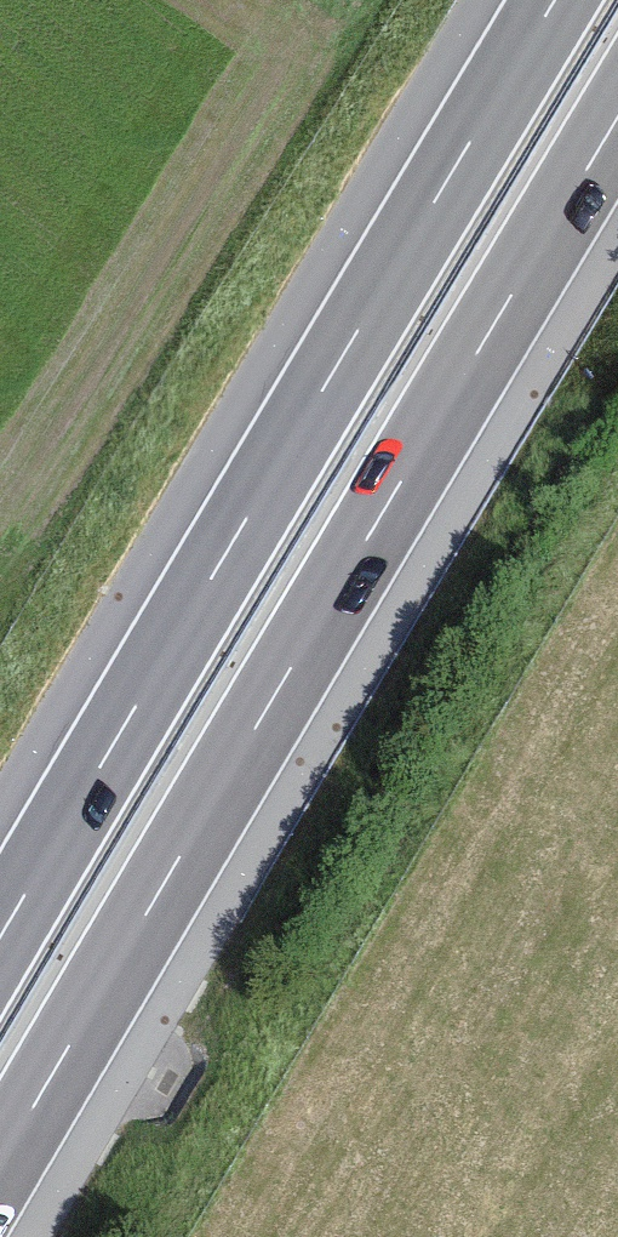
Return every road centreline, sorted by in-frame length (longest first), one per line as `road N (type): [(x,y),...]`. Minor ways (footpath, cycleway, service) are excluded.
road 1 (motorway): [(0,1162),(617,124)]
road 2 (motorway): [(557,0),(0,937)]

